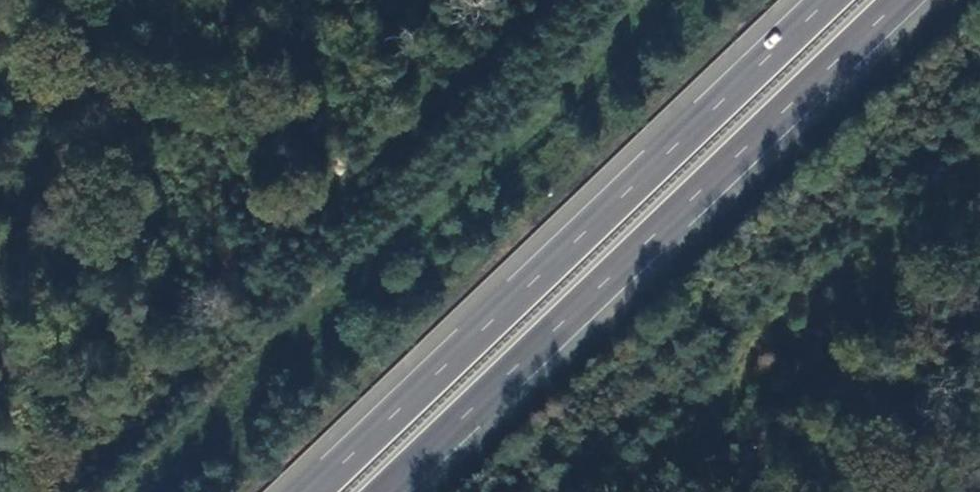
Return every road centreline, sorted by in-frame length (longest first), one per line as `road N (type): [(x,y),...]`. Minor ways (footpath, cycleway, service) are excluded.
road 1 (motorway): [(388,491),(904,0)]
road 2 (motorway): [(829,0),(314,491)]

